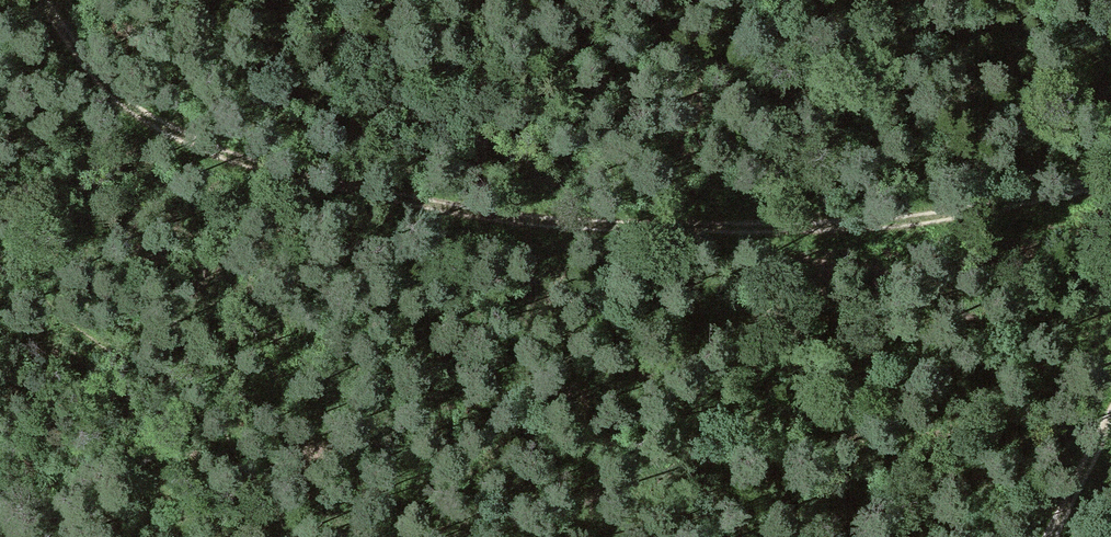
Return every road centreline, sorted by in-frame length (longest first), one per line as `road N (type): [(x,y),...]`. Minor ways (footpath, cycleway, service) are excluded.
road 1 (track): [(1110,183),(965,217),(750,235),(526,222),(260,176),(121,110),(33,0)]
road 2 (track): [(0,274),(121,348),(229,436),(270,526),(283,536)]
road 3 (track): [(1110,423),(1050,536)]

